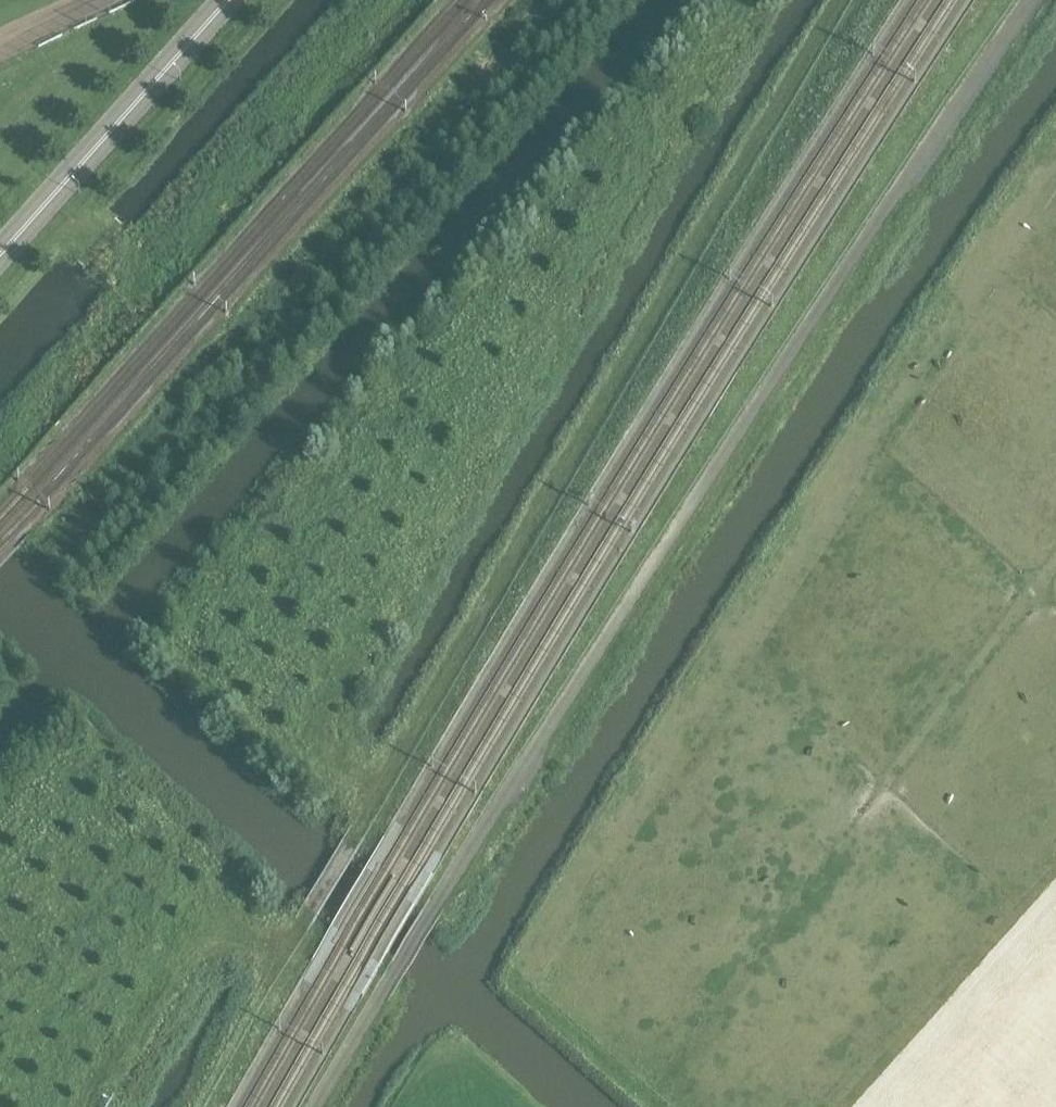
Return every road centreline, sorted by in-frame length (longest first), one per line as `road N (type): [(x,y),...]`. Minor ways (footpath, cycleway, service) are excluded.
road 1 (track): [(348,850),(845,0)]
road 2 (track): [(284,294),(547,0)]
road 3 (track): [(131,266),(361,0)]
road 4 (secondary): [(228,0),(0,255)]
road 5 (track): [(104,1106),(182,963),(217,943),(288,943),(311,915)]
road 6 (track): [(16,421),(135,278),(122,254),(53,195)]

